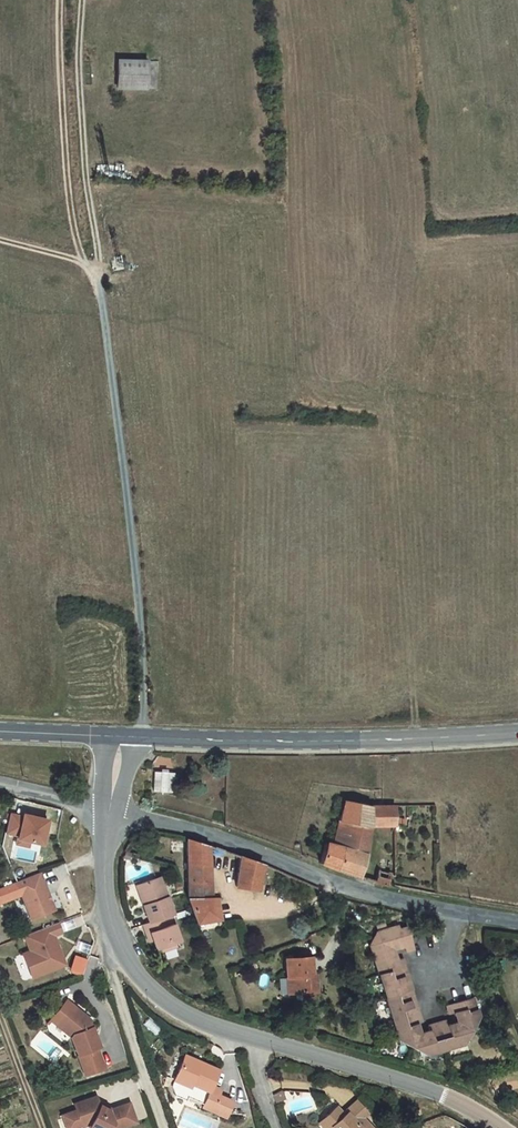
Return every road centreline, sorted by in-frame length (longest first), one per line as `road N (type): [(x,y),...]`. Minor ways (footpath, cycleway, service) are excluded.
road 1 (track): [(140,737),(139,626),(93,264),(0,239)]
road 2 (tertiary): [(103,816),(230,849),(331,893),(517,931)]
road 3 (tertiary): [(517,732),(372,742),(110,735)]
road 4 (tertiary): [(103,816),(104,911),(130,983),(165,1019),(253,1056)]
road 5 (track): [(93,264),(80,0)]
road 6 (tertiary): [(253,1056),(475,1127)]

